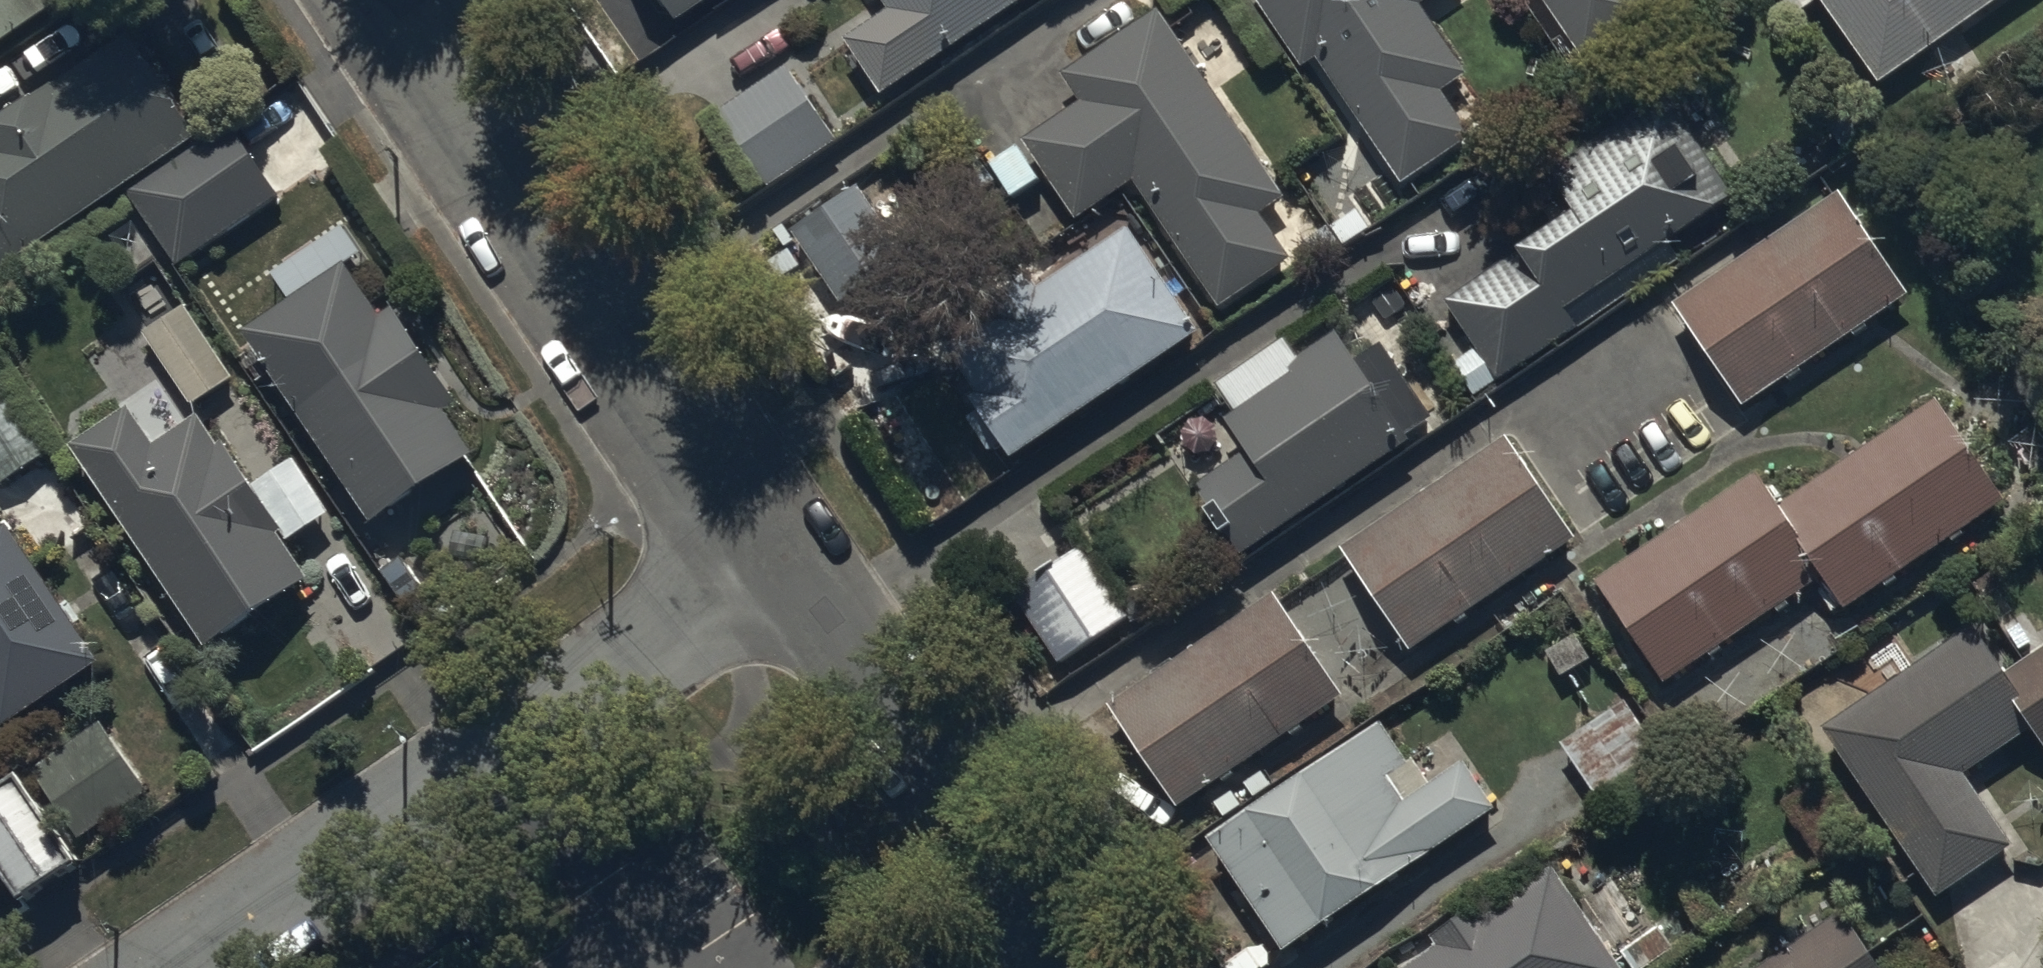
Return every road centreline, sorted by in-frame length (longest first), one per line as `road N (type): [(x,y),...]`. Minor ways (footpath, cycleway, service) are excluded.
road 1 (residential): [(188,967),(782,562)]
road 2 (residential): [(404,0),(782,562)]
road 3 (residential): [(782,562),(1058,967)]

